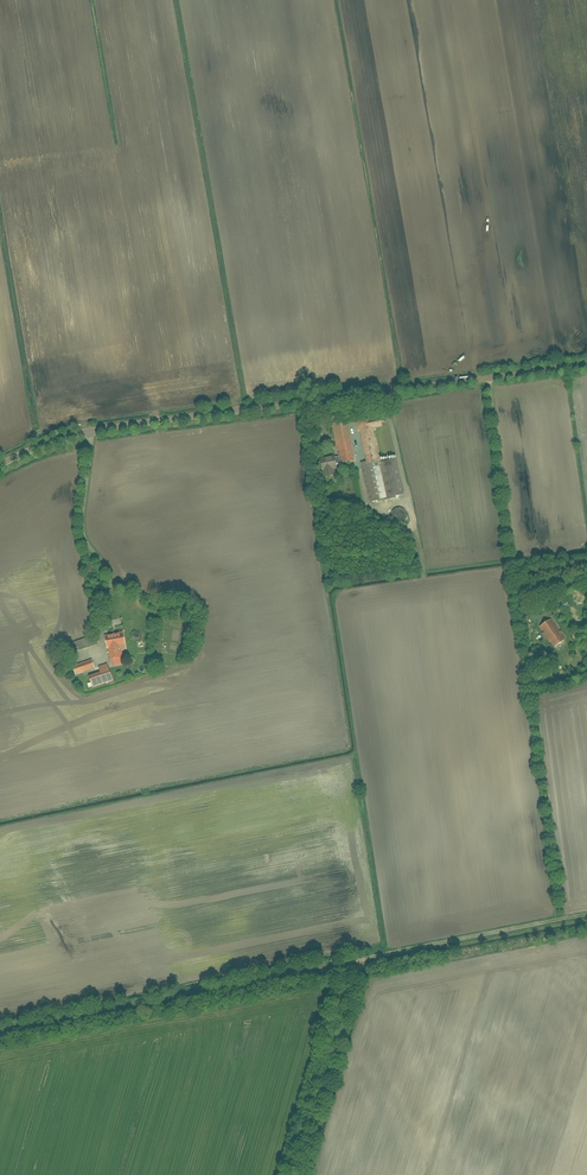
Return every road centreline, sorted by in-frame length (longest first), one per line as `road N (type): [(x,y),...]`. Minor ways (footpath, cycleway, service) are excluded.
road 1 (track): [(0,1030),(586,914)]
road 2 (unclassified): [(586,365),(91,433),(0,467)]
road 3 (track): [(299,1174),(362,959)]

